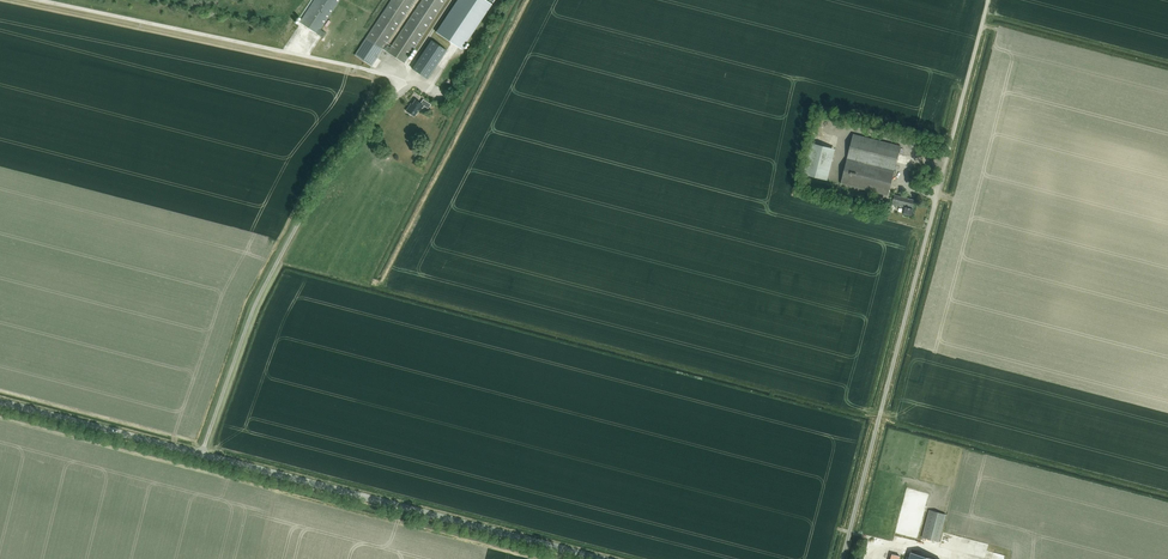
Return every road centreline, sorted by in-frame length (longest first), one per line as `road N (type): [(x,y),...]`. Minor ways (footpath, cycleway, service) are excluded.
road 1 (tertiary): [(0,402),(599,558)]

